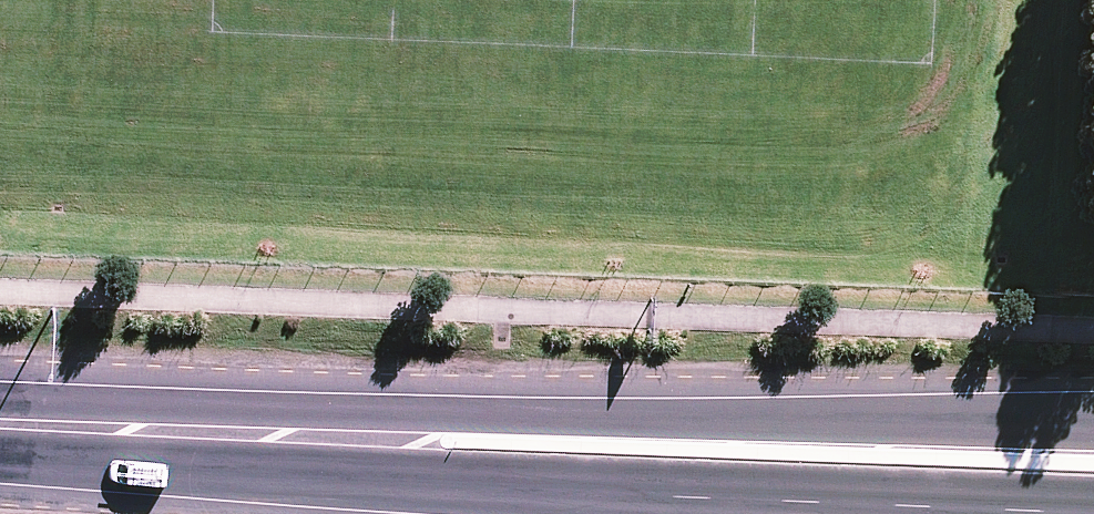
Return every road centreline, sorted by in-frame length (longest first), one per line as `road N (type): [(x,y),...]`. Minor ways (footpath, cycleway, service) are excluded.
road 1 (secondary): [(1093,513),(445,483),(250,432)]
road 2 (secondary): [(250,432),(457,414),(1093,419)]
road 3 (secondary): [(0,422),(250,432)]

